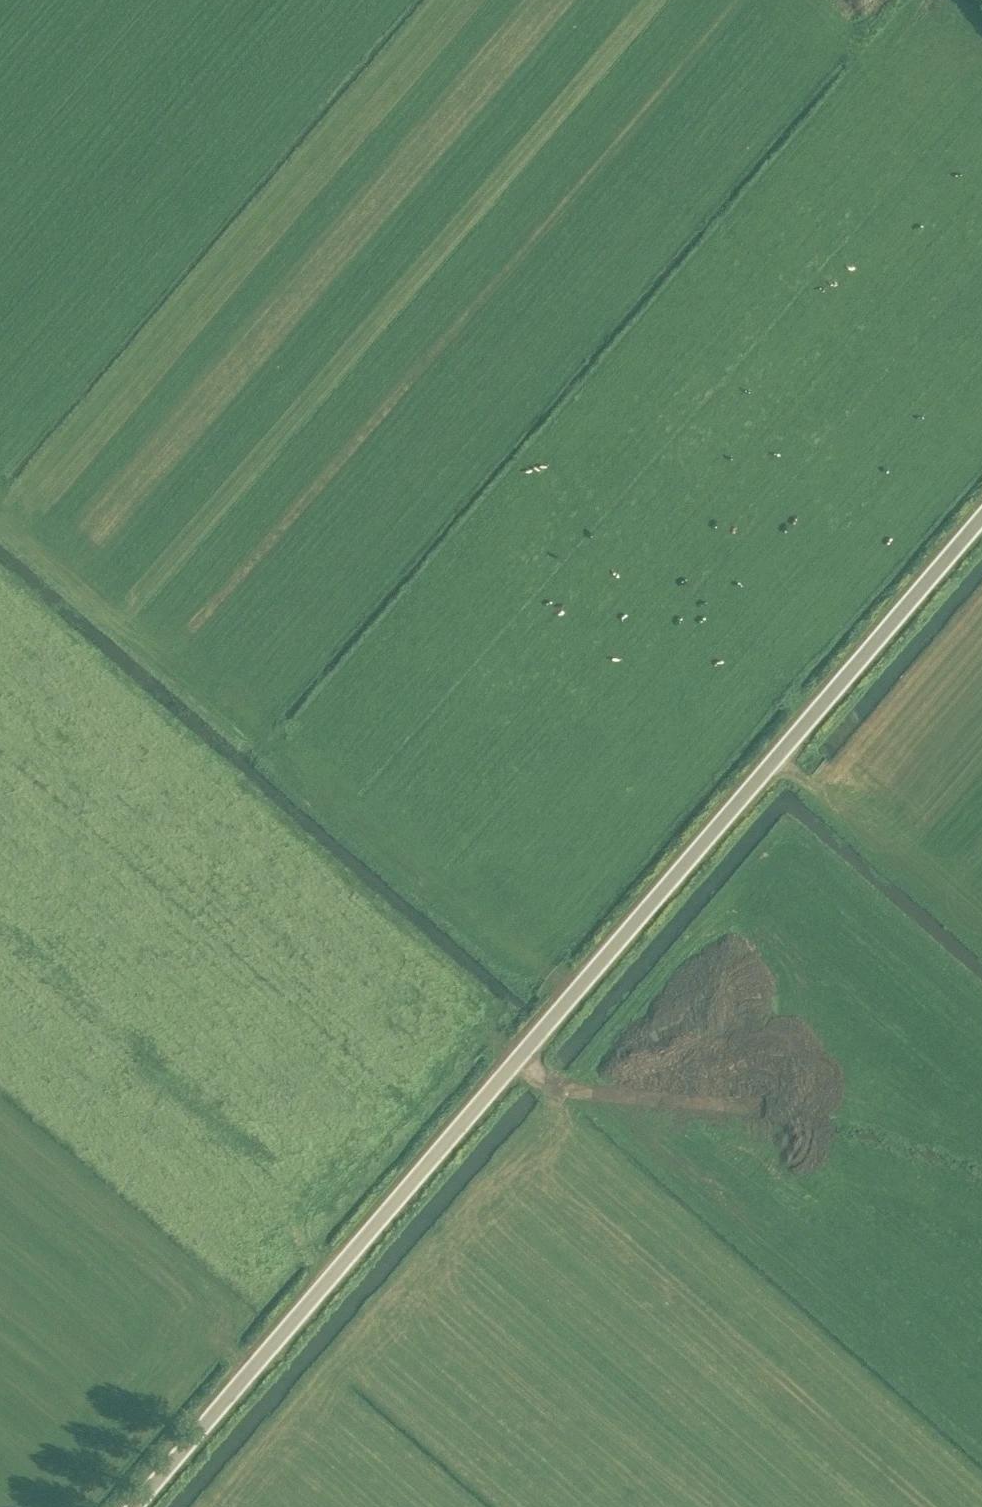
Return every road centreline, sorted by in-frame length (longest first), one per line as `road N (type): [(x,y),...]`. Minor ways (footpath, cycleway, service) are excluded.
road 1 (unclassified): [(133,1506),(981,512)]

